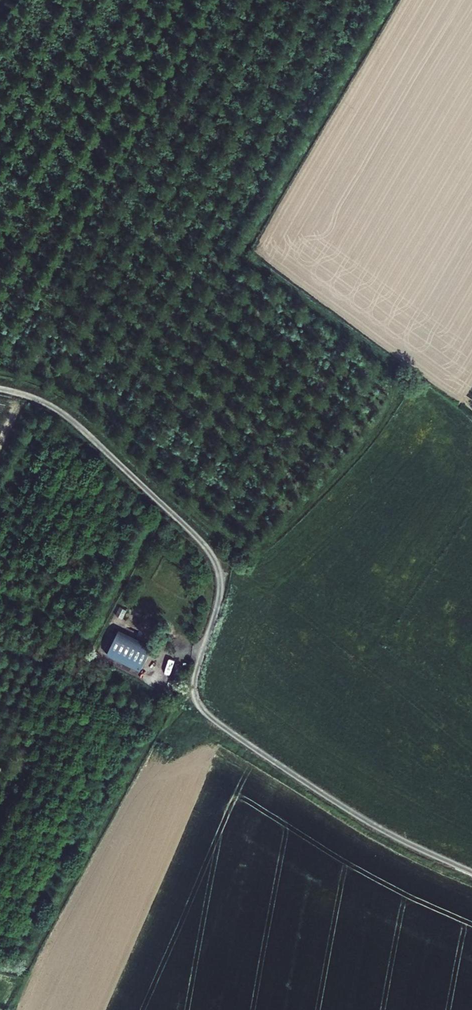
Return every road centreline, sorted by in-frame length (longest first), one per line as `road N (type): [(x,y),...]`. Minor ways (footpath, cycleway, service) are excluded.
road 1 (unclassified): [(0,389),(39,401),(83,432),(213,560),(220,589),(195,686),(202,712),(374,829),(471,875)]
road 2 (track): [(471,419),(425,374),(263,553),(219,574)]
road 3 (track): [(425,374),(251,244)]

